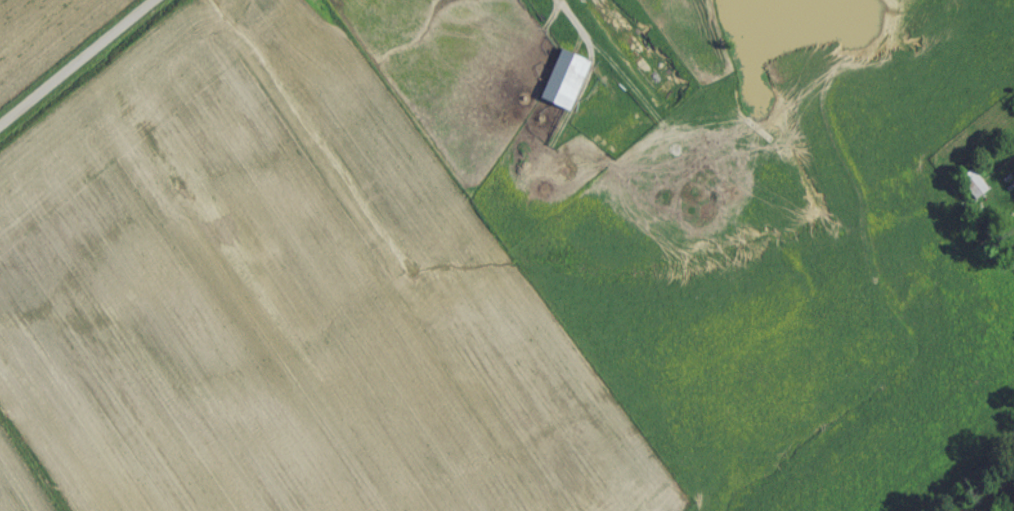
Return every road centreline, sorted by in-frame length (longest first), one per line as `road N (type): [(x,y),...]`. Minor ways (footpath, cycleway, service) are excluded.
road 1 (residential): [(0,117),(149,0)]

